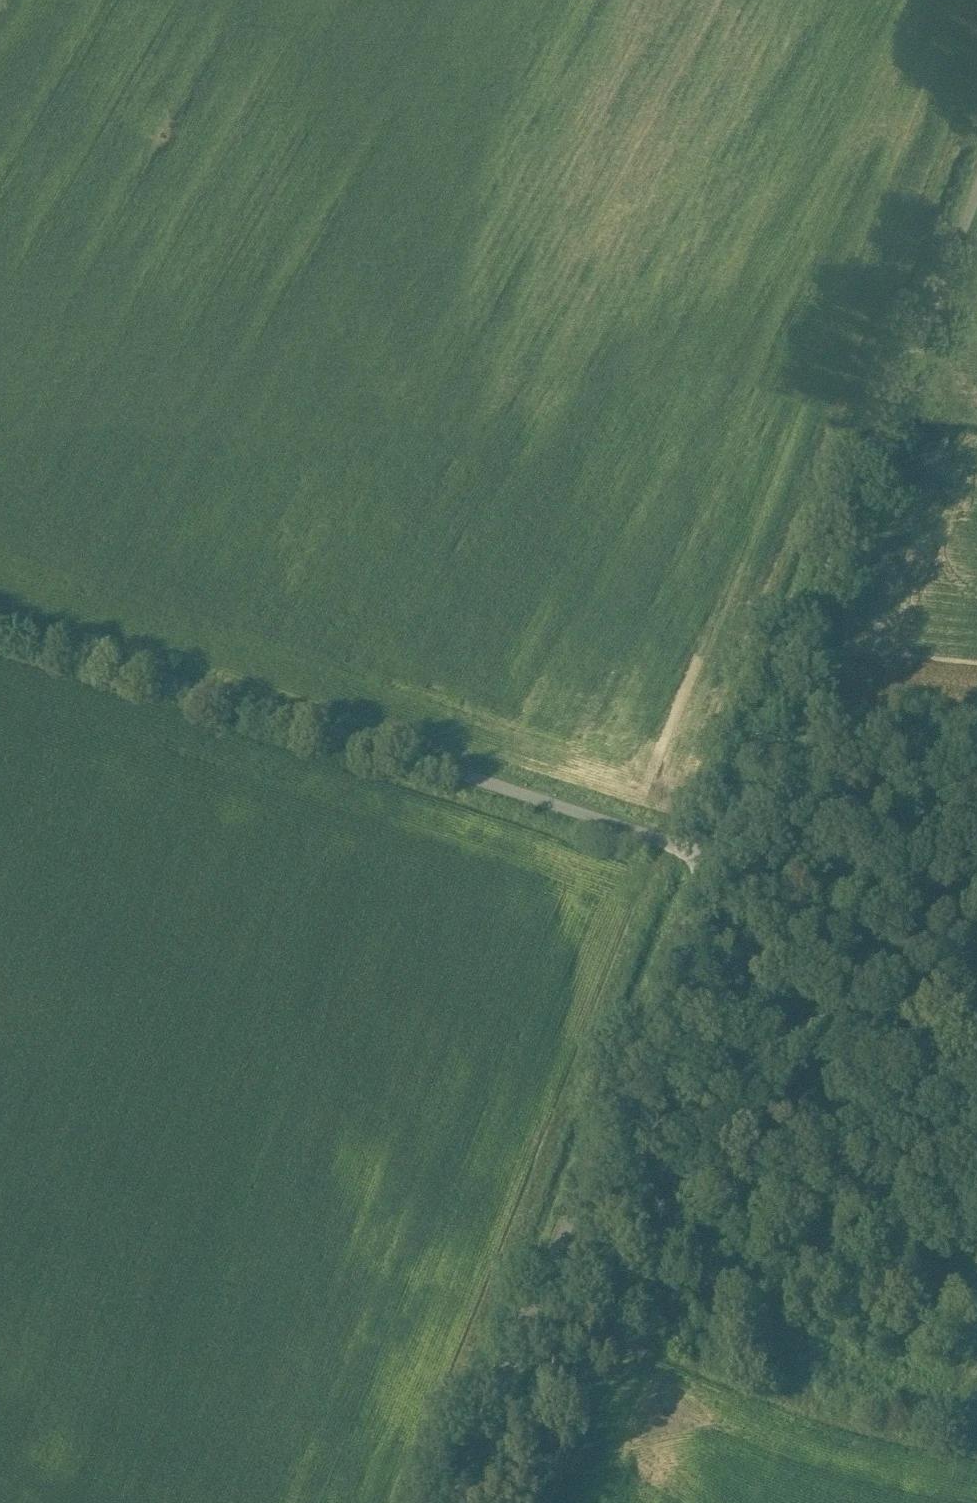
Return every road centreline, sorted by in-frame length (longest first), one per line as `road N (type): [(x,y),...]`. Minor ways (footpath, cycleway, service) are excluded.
road 1 (unclassified): [(0,627),(723,857)]
road 2 (unclassified): [(723,857),(463,1502)]
road 3 (unclassified): [(976,212),(723,857)]
road 4 (track): [(676,974),(976,1055)]

